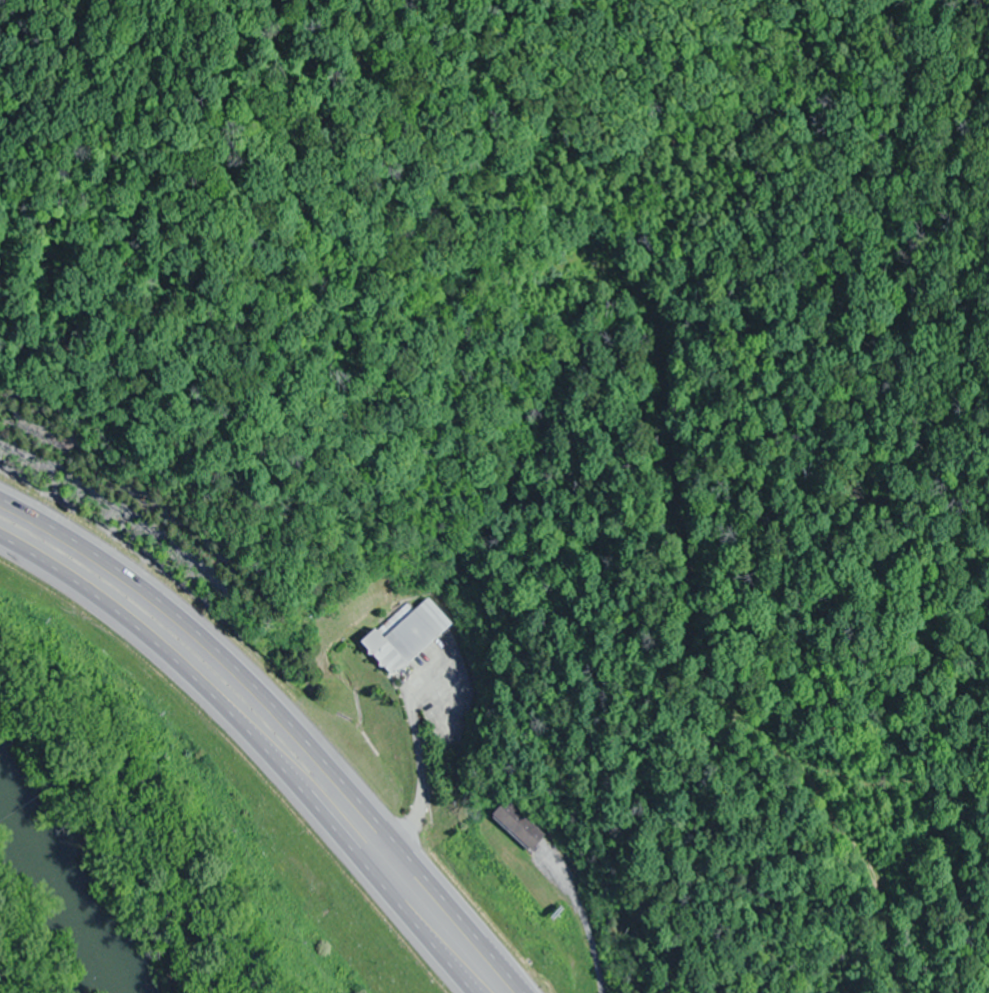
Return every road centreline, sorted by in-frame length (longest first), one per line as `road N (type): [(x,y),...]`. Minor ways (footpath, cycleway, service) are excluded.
road 1 (trunk): [(528,992),(209,636),(129,572),(0,495)]
road 2 (trunk): [(0,540),(95,599),(183,671),(471,992)]

